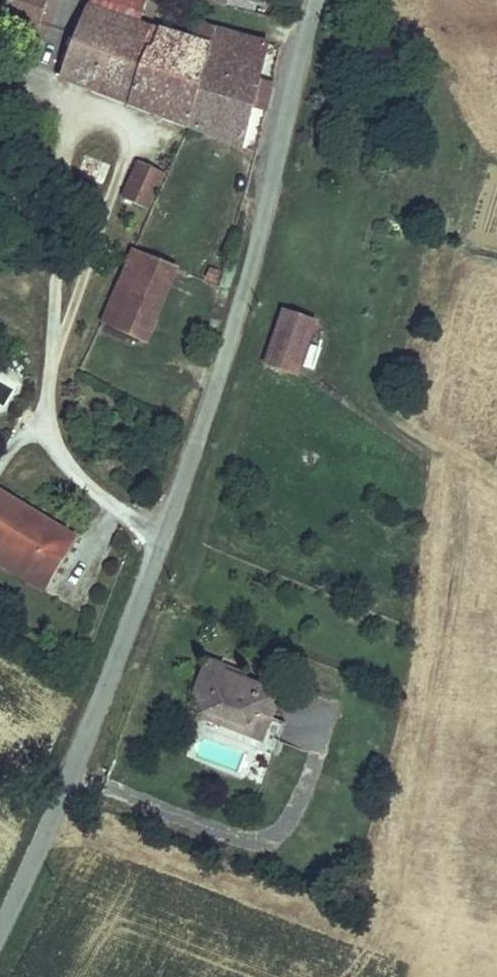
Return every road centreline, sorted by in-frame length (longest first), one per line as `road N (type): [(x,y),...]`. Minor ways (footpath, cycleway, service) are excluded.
road 1 (unclassified): [(0,934),(77,764),(247,278),(309,0)]

